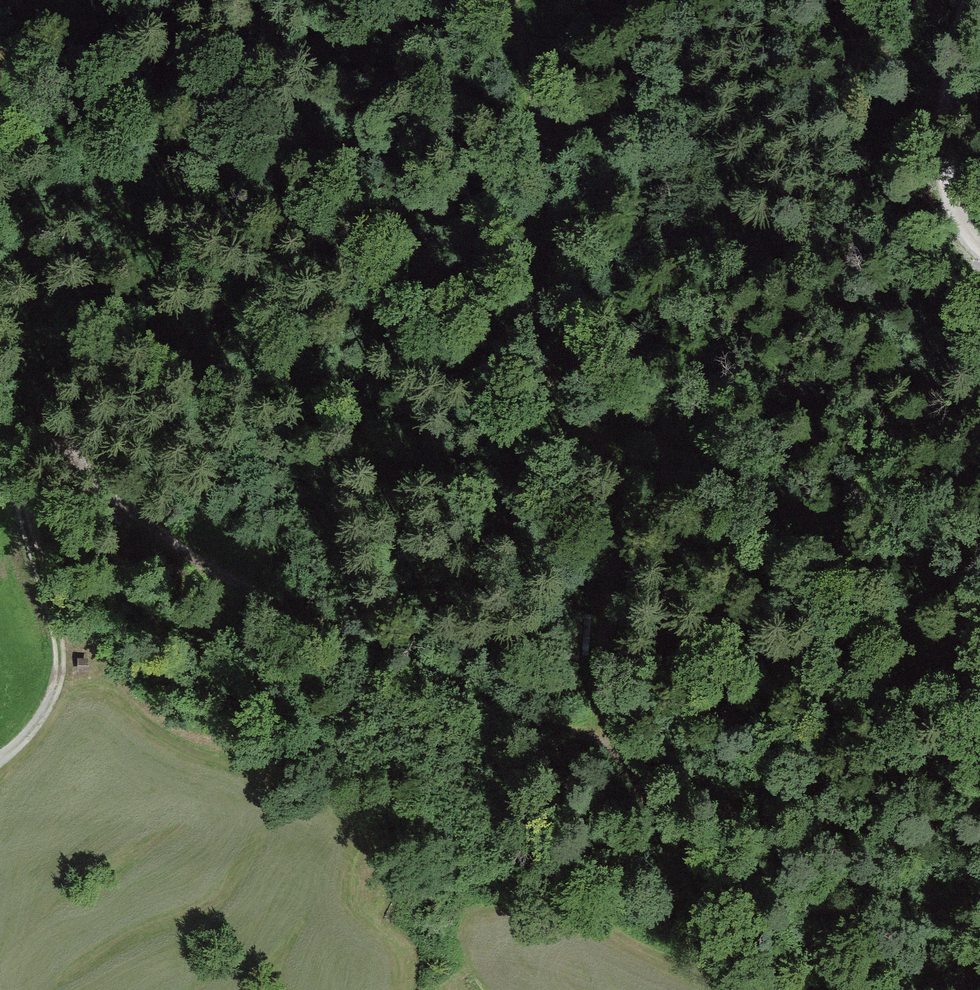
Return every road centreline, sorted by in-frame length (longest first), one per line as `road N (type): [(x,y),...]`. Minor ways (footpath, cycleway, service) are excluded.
road 1 (track): [(0,759),(38,723),(56,689),(59,640),(11,467),(127,512),(292,609),(627,760),(669,818),(753,902),(885,989)]
road 2 (track): [(627,760),(605,683),(620,518),(608,457),(537,355),(522,306),(539,116),(531,0)]
road 3 (track): [(0,87),(539,116)]
road 4 (track): [(979,253),(952,211),(942,150),(968,0)]

